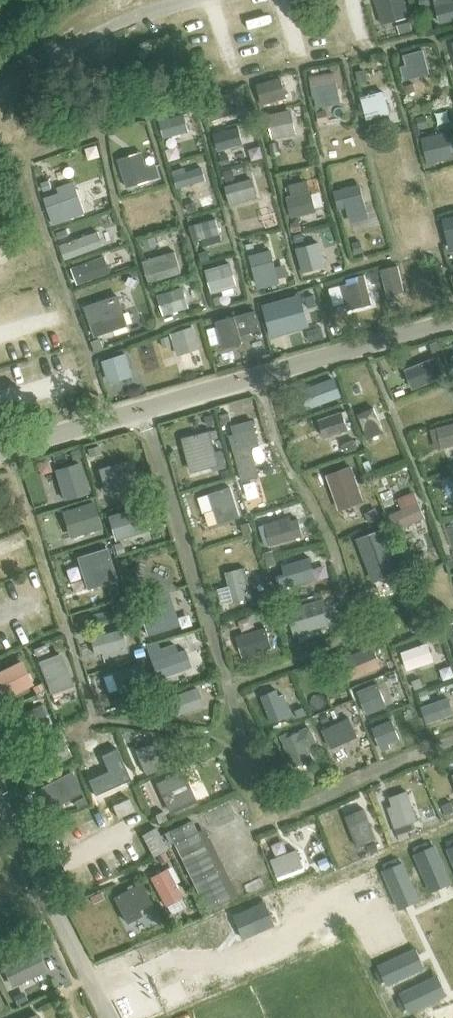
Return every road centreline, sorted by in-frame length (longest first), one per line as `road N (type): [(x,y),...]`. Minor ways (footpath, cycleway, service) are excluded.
road 1 (unclassified): [(452,315),(0,449)]
road 2 (unclassified): [(106,1017),(0,801)]

